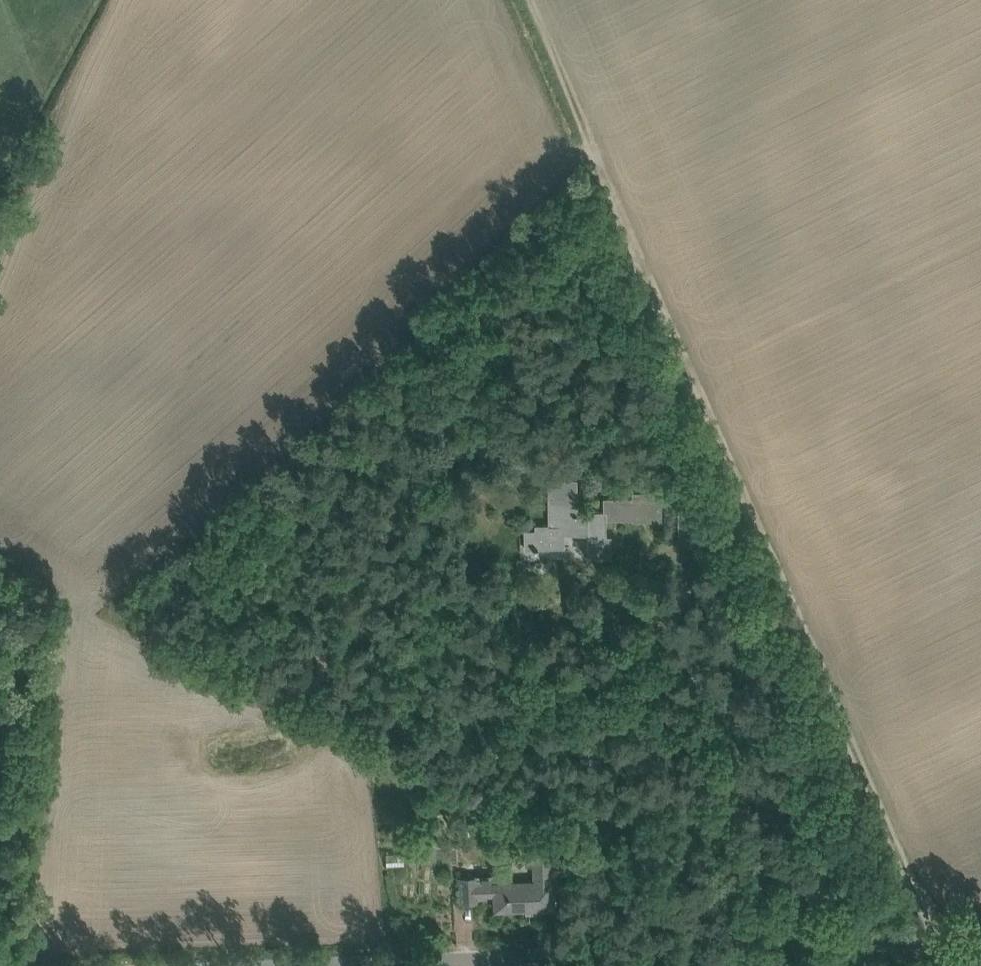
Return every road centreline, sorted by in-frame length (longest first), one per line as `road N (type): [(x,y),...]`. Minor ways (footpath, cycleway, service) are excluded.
road 1 (track): [(582,136),(943,945)]
road 2 (unclassified): [(415,965),(980,944)]

